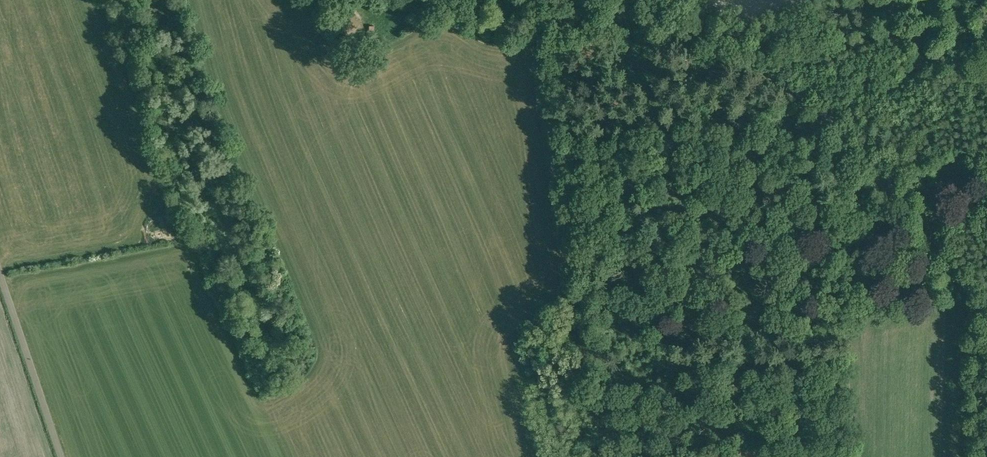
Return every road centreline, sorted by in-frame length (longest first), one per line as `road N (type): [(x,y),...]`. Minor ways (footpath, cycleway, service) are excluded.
road 1 (unclassified): [(986,310),(855,145),(684,0)]
road 2 (unclassified): [(58,456),(0,285)]

